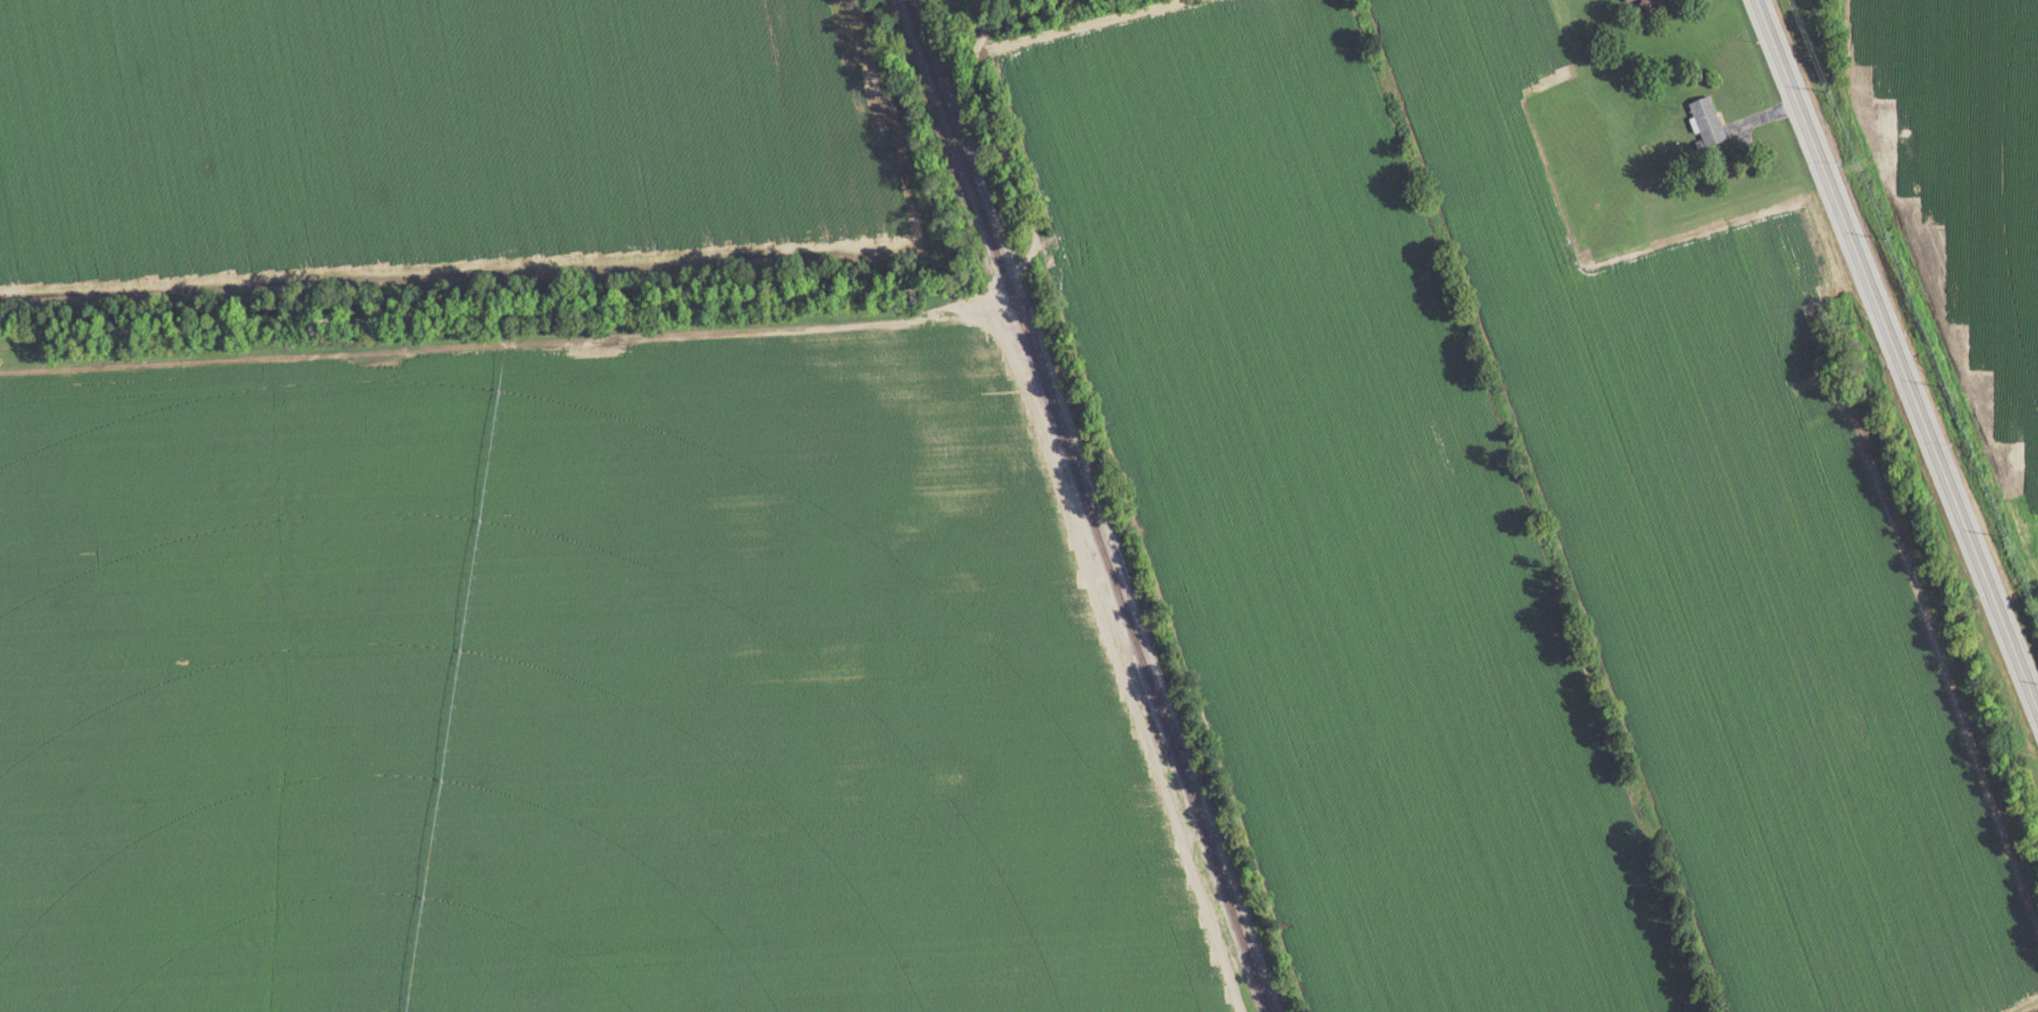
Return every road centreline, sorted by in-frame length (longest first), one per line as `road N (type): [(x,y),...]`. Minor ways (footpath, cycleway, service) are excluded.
road 1 (track): [(0,345),(28,369),(402,352),(973,305),(1044,241)]
road 2 (track): [(1240,1011),(996,317),(973,305)]
road 3 (primary): [(2037,708),(1759,0)]

